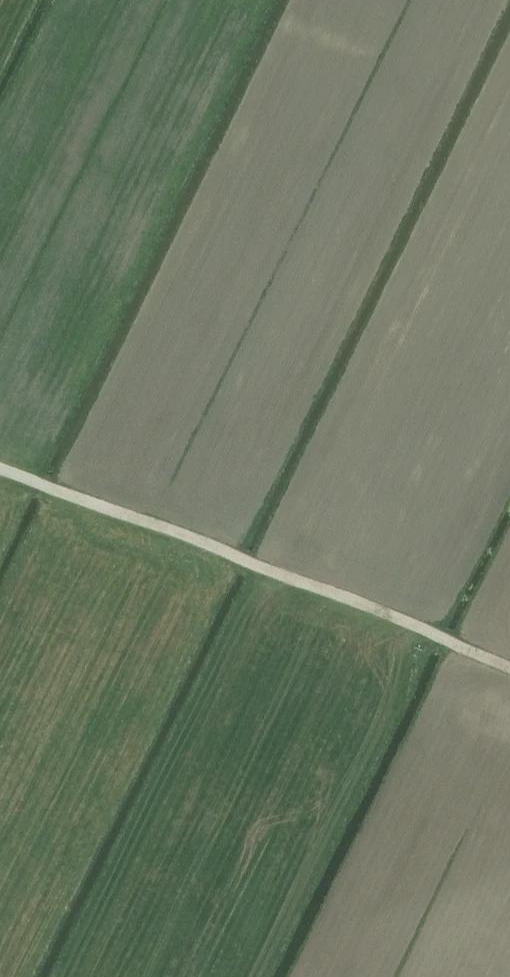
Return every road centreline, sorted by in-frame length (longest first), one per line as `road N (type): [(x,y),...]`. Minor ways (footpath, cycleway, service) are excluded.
road 1 (track): [(0,476),(509,679)]

